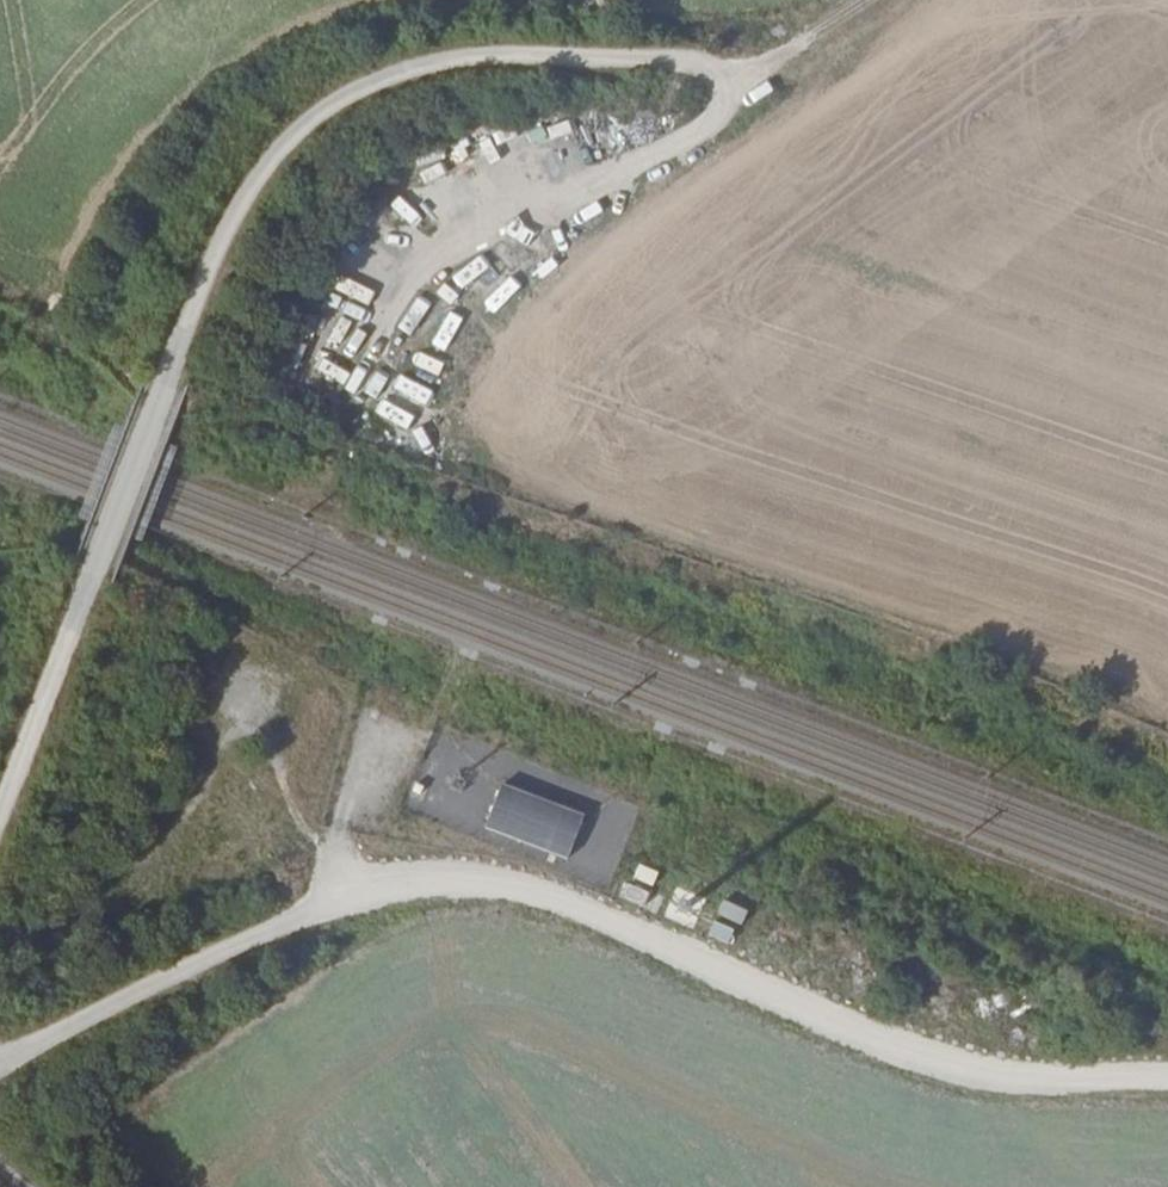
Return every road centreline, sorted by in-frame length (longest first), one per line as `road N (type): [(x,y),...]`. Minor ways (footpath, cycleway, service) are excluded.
road 1 (track): [(0,1062),(162,982),(322,917),(455,878),(566,907),(941,1063),(989,1075),(1167,1077)]
road 2 (track): [(369,349),(466,261),(702,119),(724,97),(727,75),(693,62),(494,57),(401,70),(361,86),(295,135),(241,205),(160,410)]
road 3 (track): [(766,100),(751,148),(653,189),(491,297)]
road 4 (primary): [(1050,0),(1167,285)]
road 5 (track): [(103,553),(0,825)]
road 6 (track): [(893,0),(774,66),(727,75)]
road 7 (track): [(103,553),(160,410)]

